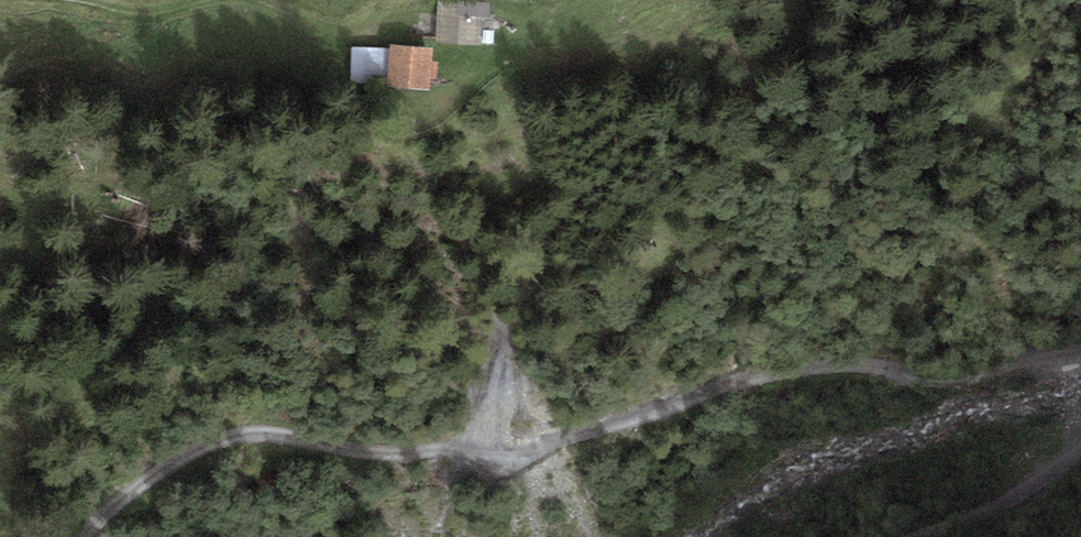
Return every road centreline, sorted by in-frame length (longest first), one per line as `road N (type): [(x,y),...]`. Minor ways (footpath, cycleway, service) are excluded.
road 1 (track): [(76,536),(163,471),(259,435),(380,452),(511,457),(752,376),(823,365),(943,374),(1080,346)]
road 2 (track): [(261,0),(330,29),(433,44),(488,62)]
road 3 (track): [(1080,446),(1008,496),(917,536)]

